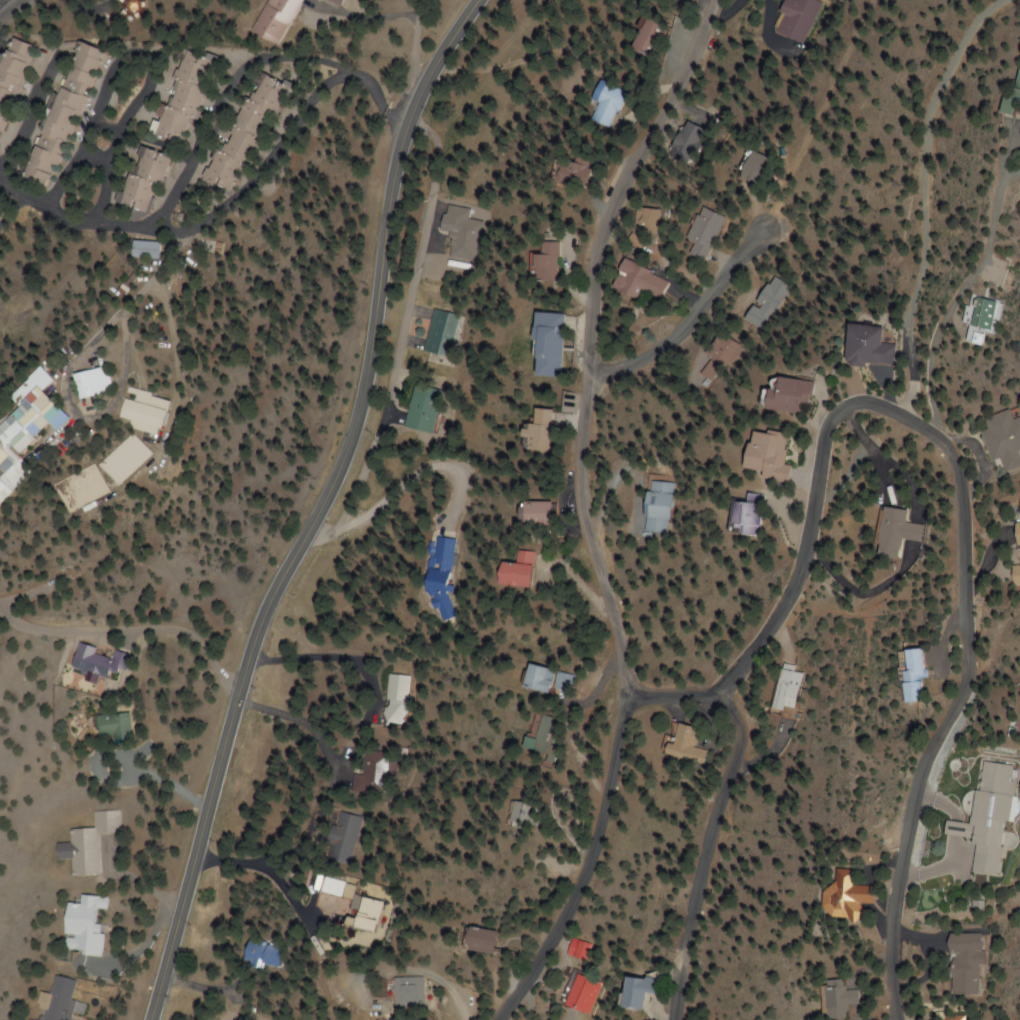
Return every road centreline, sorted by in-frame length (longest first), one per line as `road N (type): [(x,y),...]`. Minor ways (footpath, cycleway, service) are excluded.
road 1 (residential): [(893,1019),(892,906),(917,783),(975,676),(961,471),(935,432),(861,401),(836,412),(822,433),(808,556),(790,605),(721,697),(747,734),(719,802),(672,1019)]
road 2 (residential): [(498,1019),(576,908),(606,820),(629,695),(577,498),(595,377),(586,274),(616,191),(680,95),(720,0)]
road 3 (secondary): [(149,1019),(268,592),(356,406),(395,134),(472,0)]
road 4 (residential): [(52,213),(119,60),(131,56),(143,59),(154,82),(112,157),(102,225)]
road 5 (residential): [(237,688),(196,643),(169,629),(51,634),(14,626),(0,613)]
road 6 (residential): [(595,377),(671,342),(760,243)]
road 7 (residential): [(155,232),(237,59)]
road 8 (residential): [(0,181),(52,213),(179,236)]

